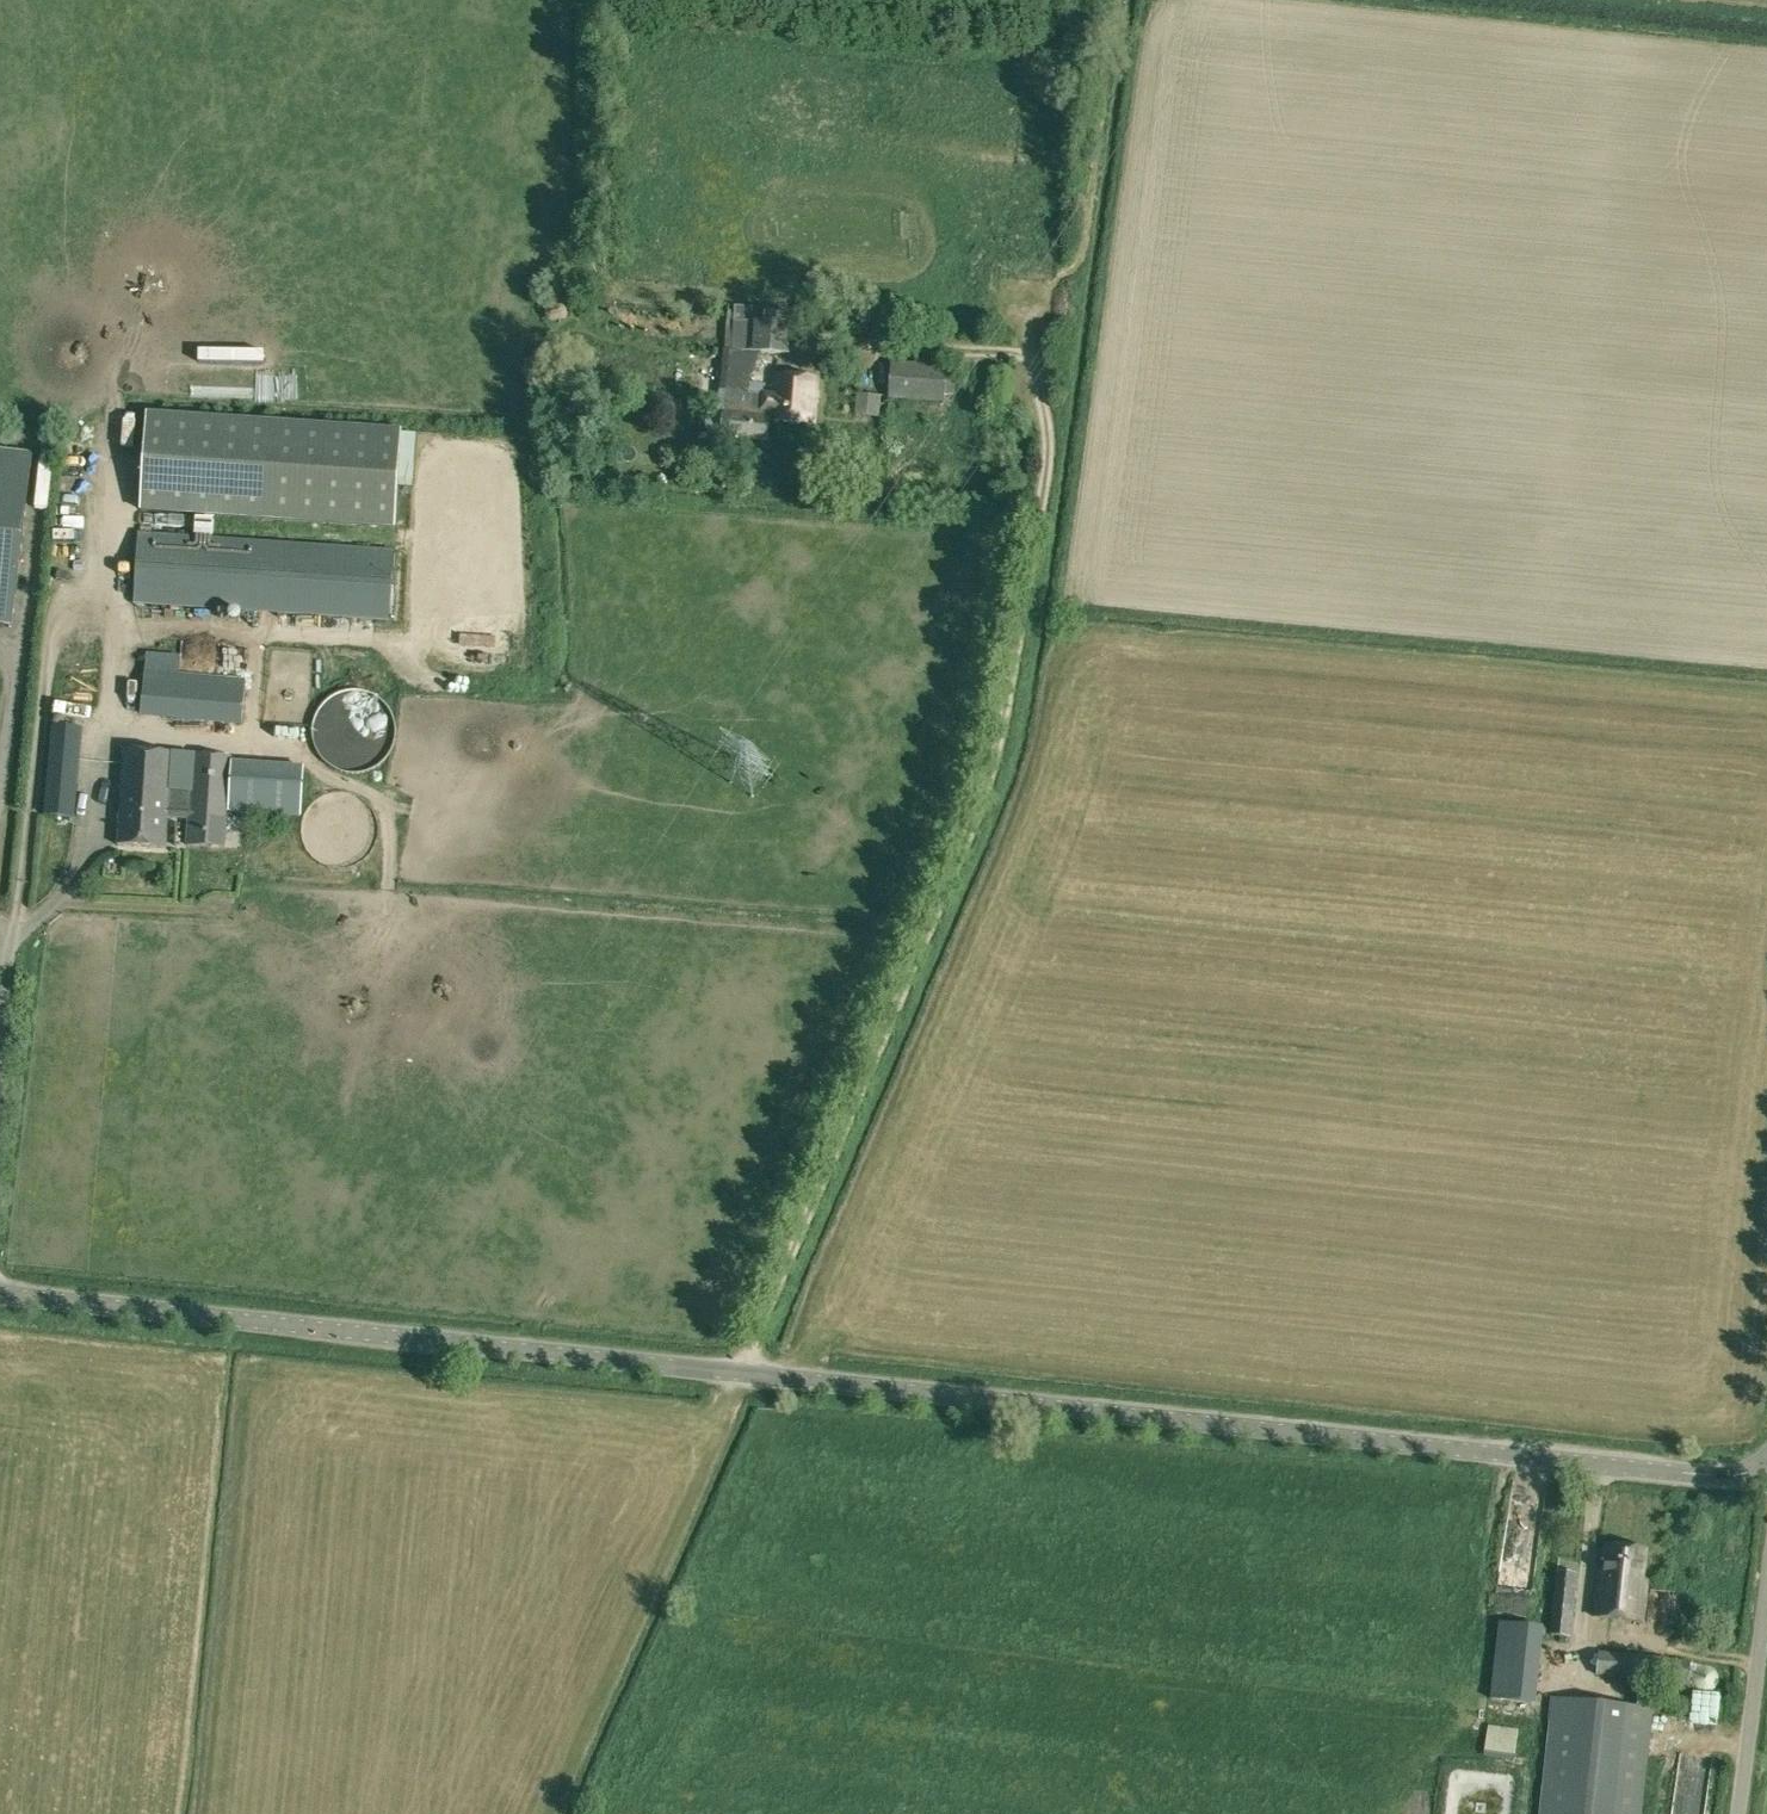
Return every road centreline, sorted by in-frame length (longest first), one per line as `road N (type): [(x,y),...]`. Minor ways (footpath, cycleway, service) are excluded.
road 1 (unclassified): [(0,1293),(1697,1475),(1766,1471)]
road 2 (unclassified): [(1737,1813),(1766,1585)]

